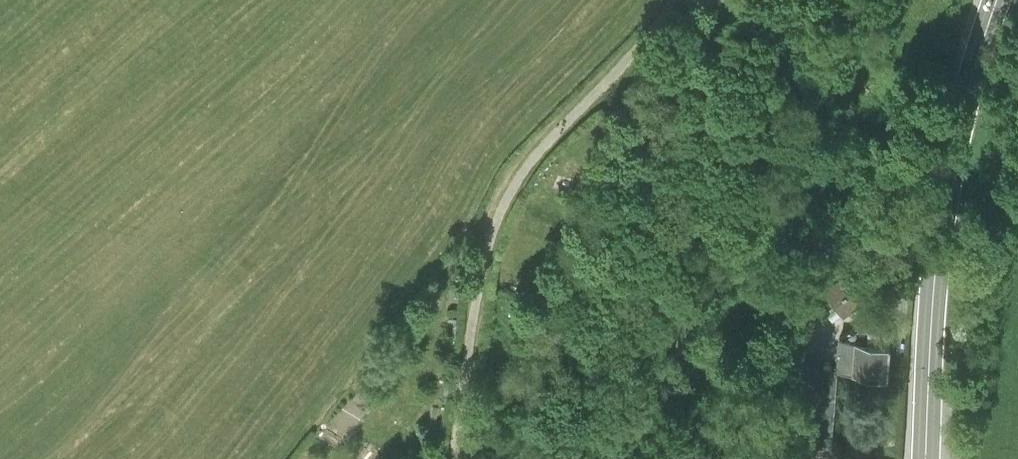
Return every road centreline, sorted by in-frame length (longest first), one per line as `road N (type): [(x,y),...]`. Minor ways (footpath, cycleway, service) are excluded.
road 1 (track): [(675,0),(508,192),(482,266),(452,458)]
road 2 (secondary): [(1001,0),(960,116),(927,458)]

